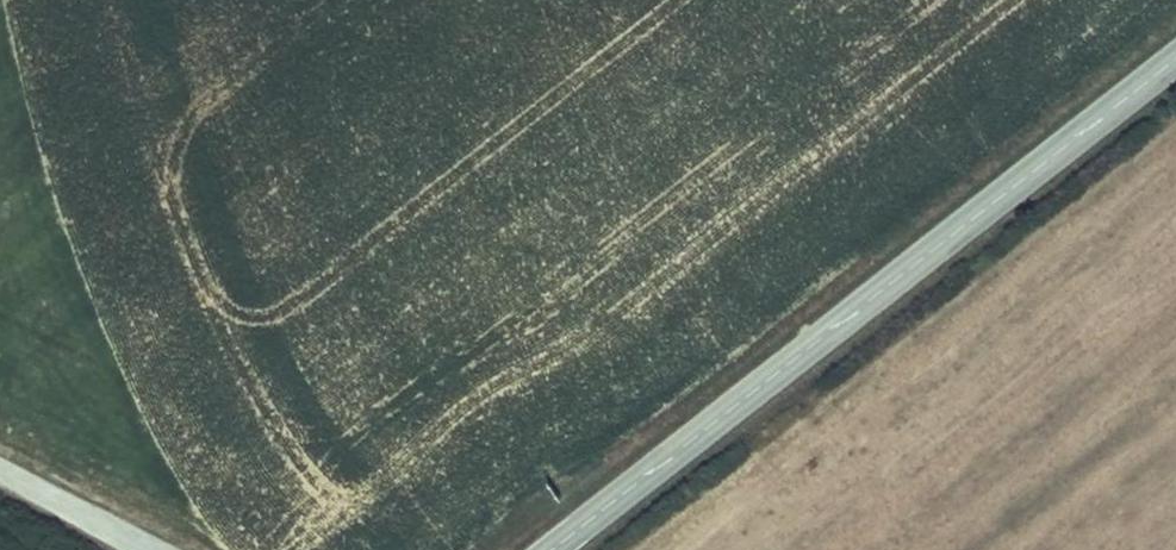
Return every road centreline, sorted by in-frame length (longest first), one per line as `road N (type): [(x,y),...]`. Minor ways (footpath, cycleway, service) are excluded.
road 1 (secondary): [(1175,60),(551,549)]

